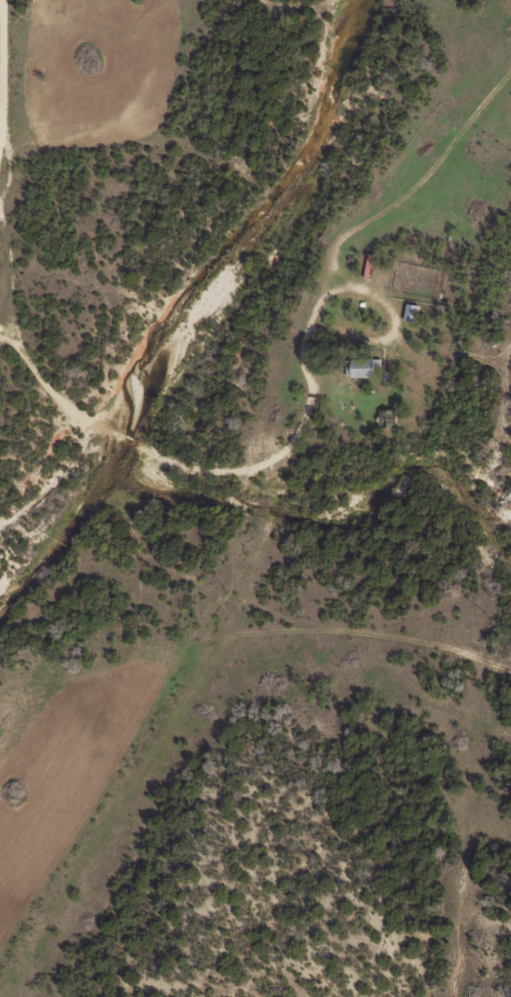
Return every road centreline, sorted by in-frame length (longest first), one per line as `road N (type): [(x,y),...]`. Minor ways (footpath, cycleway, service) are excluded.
road 1 (residential): [(510,705),(210,604),(139,548),(139,472),(106,413),(0,335)]
road 2 (residential): [(510,227),(446,417),(386,467),(280,478),(139,472)]
road 3 (residential): [(280,478),(315,311),(361,210),(510,68)]
road 4 (track): [(0,979),(124,786),(210,604)]
road 5 (residential): [(0,138),(2,0)]

